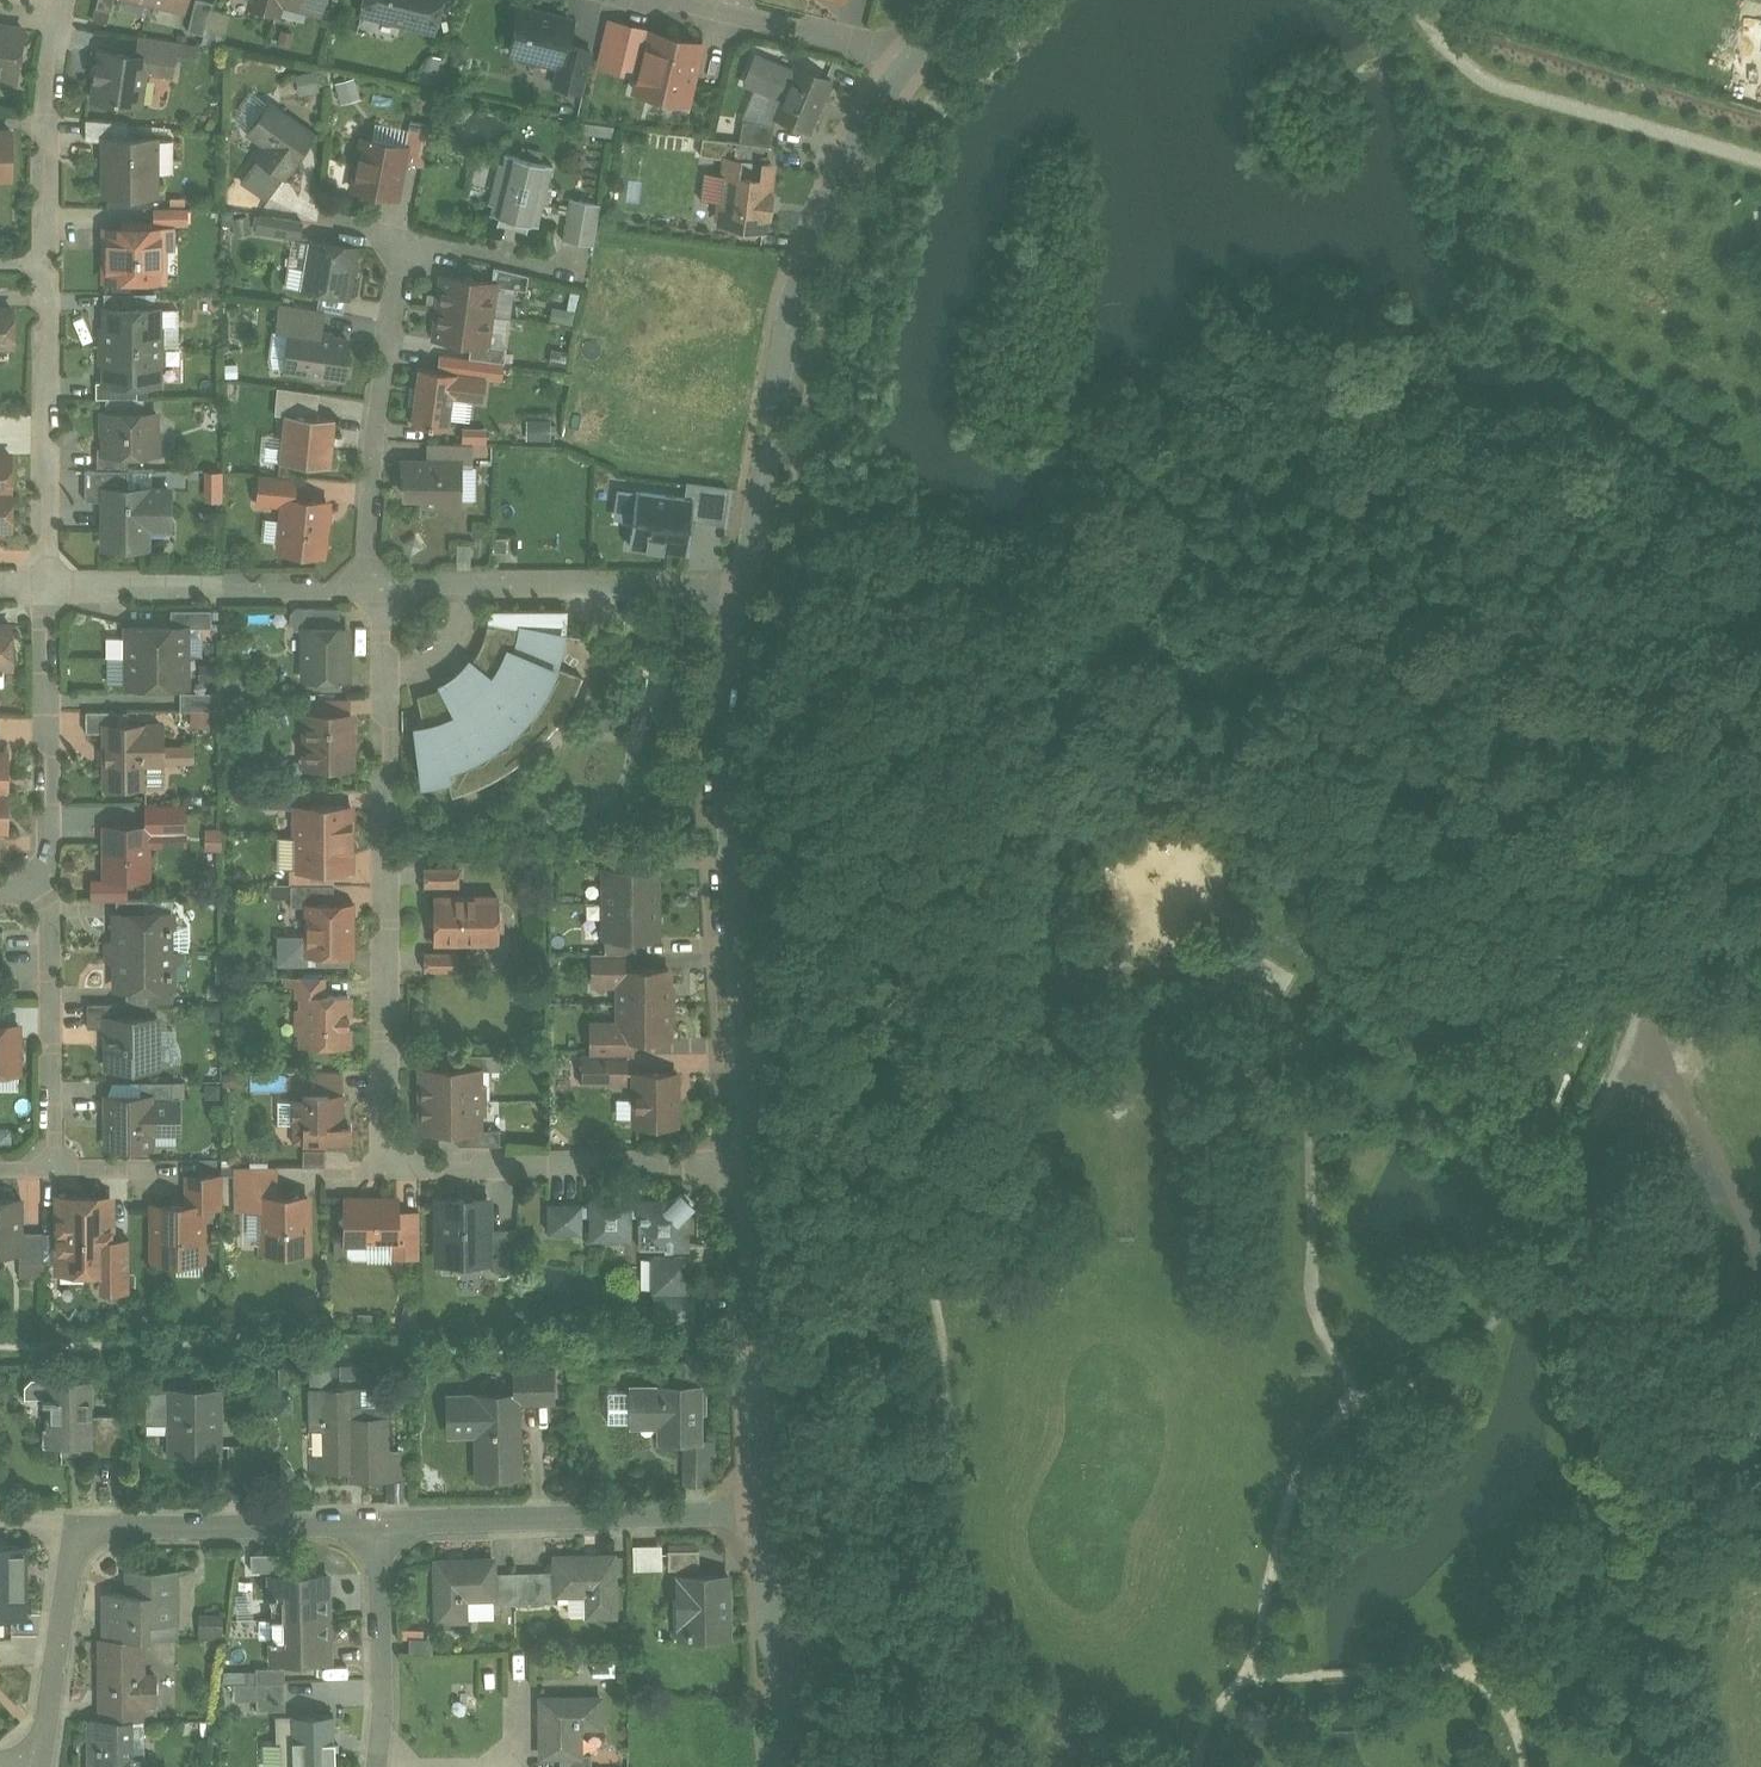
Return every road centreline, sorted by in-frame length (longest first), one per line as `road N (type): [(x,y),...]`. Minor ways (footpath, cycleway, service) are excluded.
road 1 (residential): [(386,588),(387,1170),(742,1162)]
road 2 (residential): [(49,589),(48,114),(67,0)]
road 3 (residential): [(742,1162),(727,781),(750,588)]
road 4 (residential): [(750,588),(795,284),(860,120),(899,53)]
road 5 (residential): [(767,1521),(376,1528)]
road 6 (residential): [(750,588),(386,588)]
road 7 (residential): [(767,1521),(742,1162)]
road 8 (residential): [(406,237),(374,438),(364,588)]
road 9 (residential): [(364,588),(49,589)]
road 10 (residential): [(47,893),(49,589)]
road 11 (residential): [(376,1528),(85,1534)]
road 12 (residential): [(52,1171),(47,893)]
road 13 (residential): [(789,1766),(767,1521)]
road 14 (residential): [(376,1528),(386,1638),(377,1766)]
road 15 (residential): [(45,1763),(85,1534)]
road 16 (residential): [(673,0),(899,53)]

